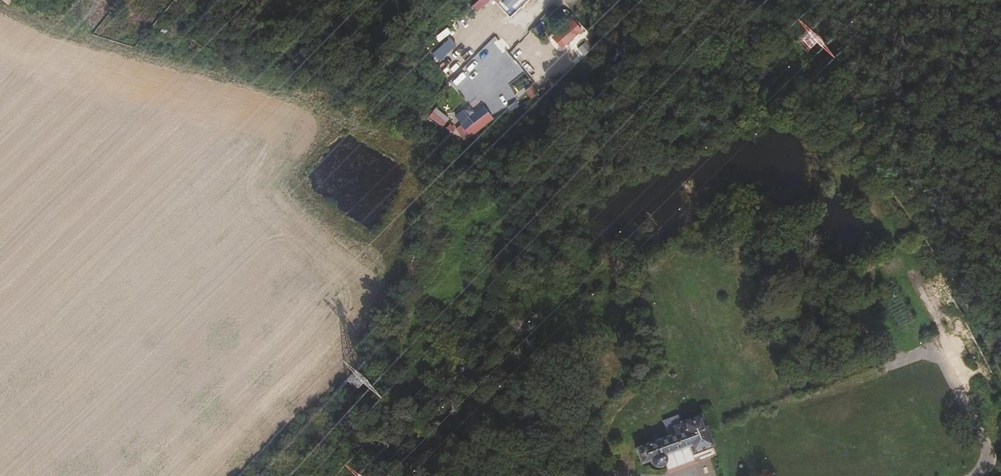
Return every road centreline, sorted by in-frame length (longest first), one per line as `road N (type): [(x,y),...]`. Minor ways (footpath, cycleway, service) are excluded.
road 1 (track): [(1000,349),(883,155),(814,98),(761,70),(710,70),(629,53),(583,0)]
road 2 (track): [(0,9),(34,27),(285,95),(413,151)]

